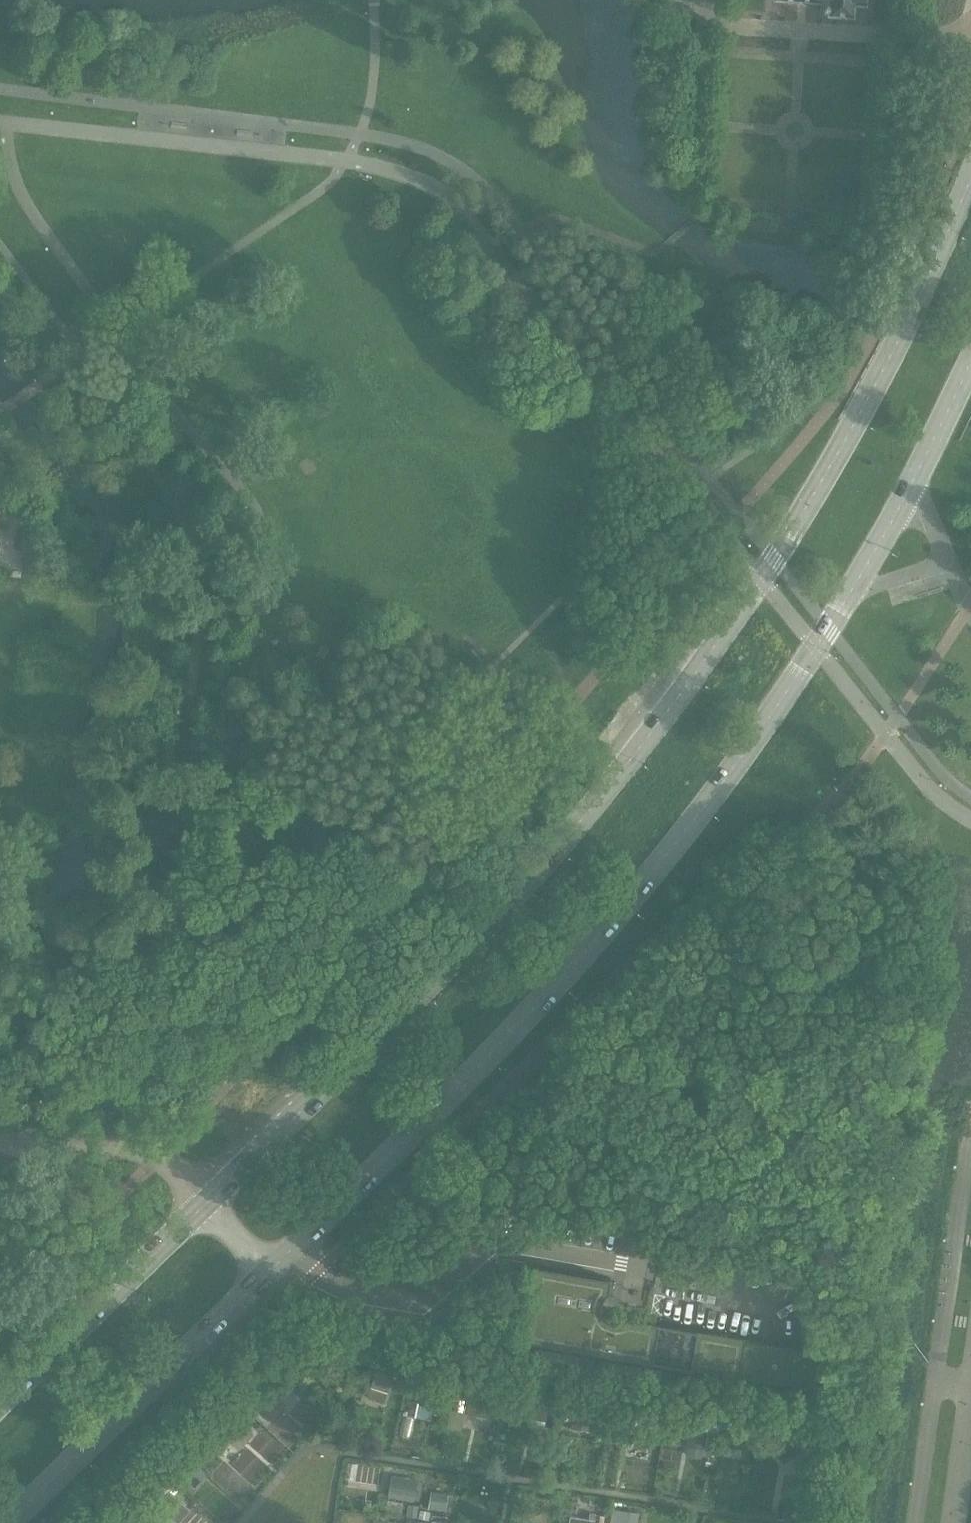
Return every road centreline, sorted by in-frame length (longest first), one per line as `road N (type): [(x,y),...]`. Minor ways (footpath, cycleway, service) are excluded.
road 1 (primary): [(970,179),(863,410),(816,492),(613,785),(539,874),(208,1206)]
road 2 (primary): [(273,1266),(485,1060),(725,785),(847,600),(970,369)]
road 3 (primary): [(14,1522),(273,1266)]
road 4 (primary): [(208,1206),(0,1407)]
road 5 (unclassified): [(0,1142),(159,1158)]

